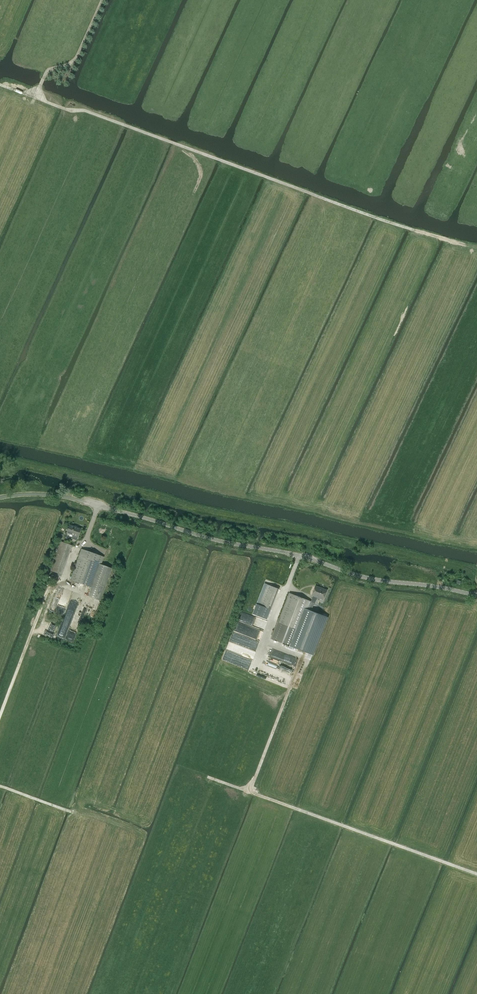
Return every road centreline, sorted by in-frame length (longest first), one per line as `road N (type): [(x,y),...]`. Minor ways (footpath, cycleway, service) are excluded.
road 1 (track): [(413,231),(36,96),(50,70),(76,57),(102,0)]
road 2 (track): [(476,874),(251,793),(291,686),(257,664),(298,555)]
road 3 (track): [(476,580),(461,563),(0,455)]
road 4 (unclassified): [(476,595),(364,578),(98,504)]
road 5 (track): [(0,740),(98,504)]

